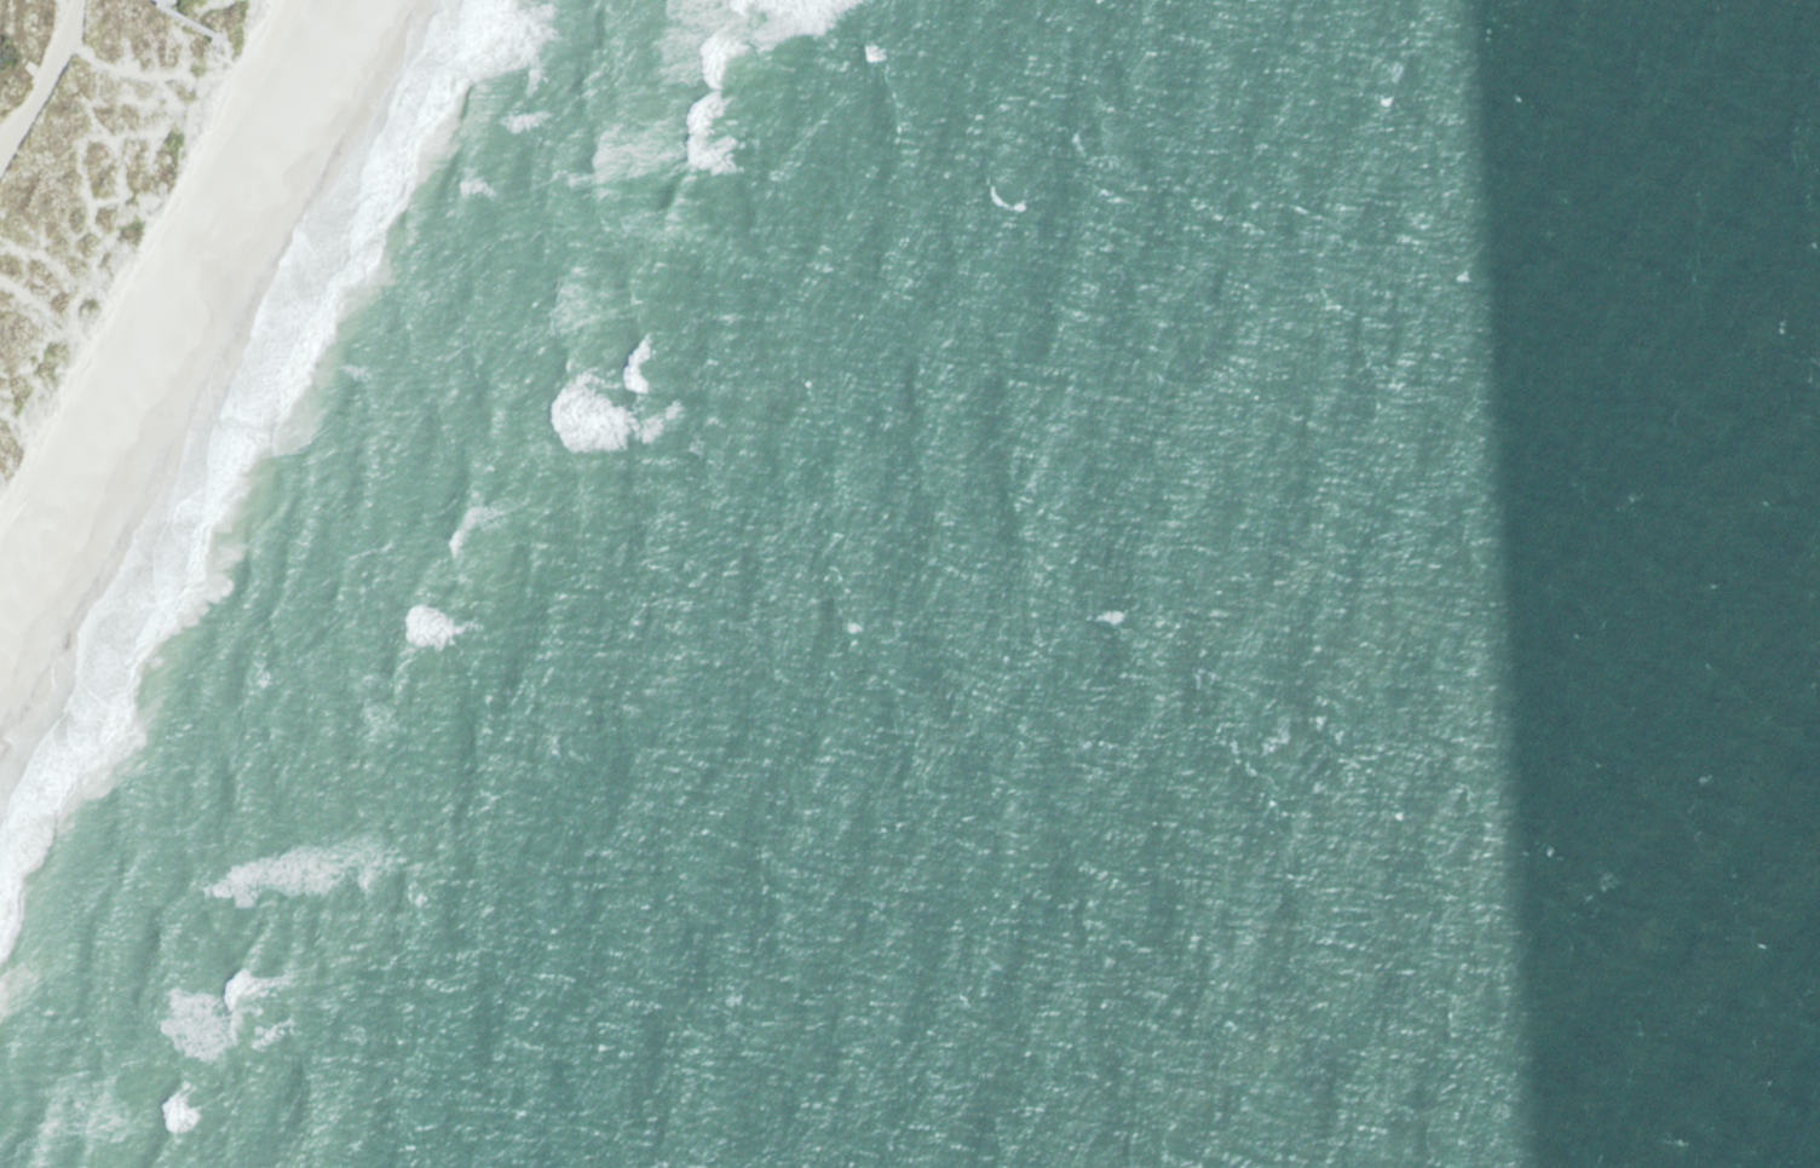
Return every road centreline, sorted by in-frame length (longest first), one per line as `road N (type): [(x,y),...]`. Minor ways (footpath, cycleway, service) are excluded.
road 1 (track): [(0,165),(76,0)]

